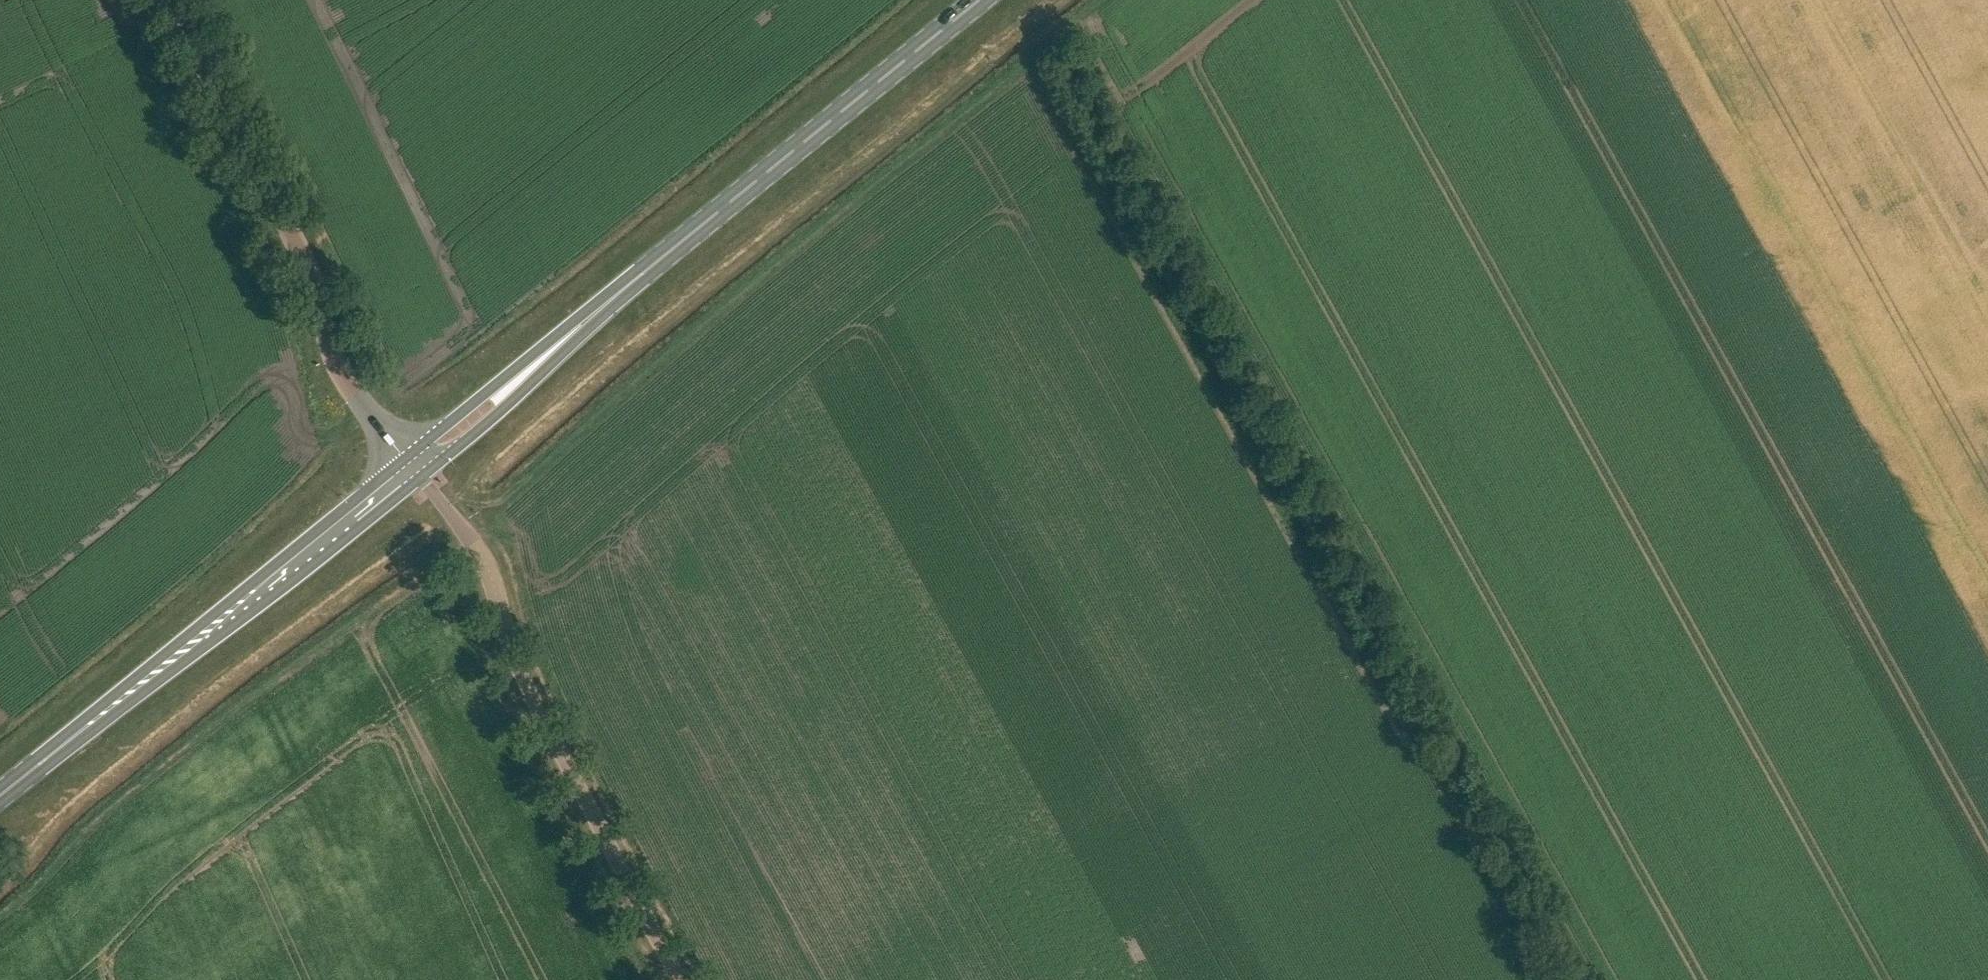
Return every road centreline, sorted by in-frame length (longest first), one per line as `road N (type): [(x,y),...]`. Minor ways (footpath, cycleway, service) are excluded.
road 1 (primary): [(416,466),(981,0)]
road 2 (unclassified): [(416,466),(479,551),(527,689),(678,979)]
road 3 (tertiary): [(416,466),(330,353),(312,284),(272,197),(169,0)]
road 4 (primary): [(0,795),(416,466)]

